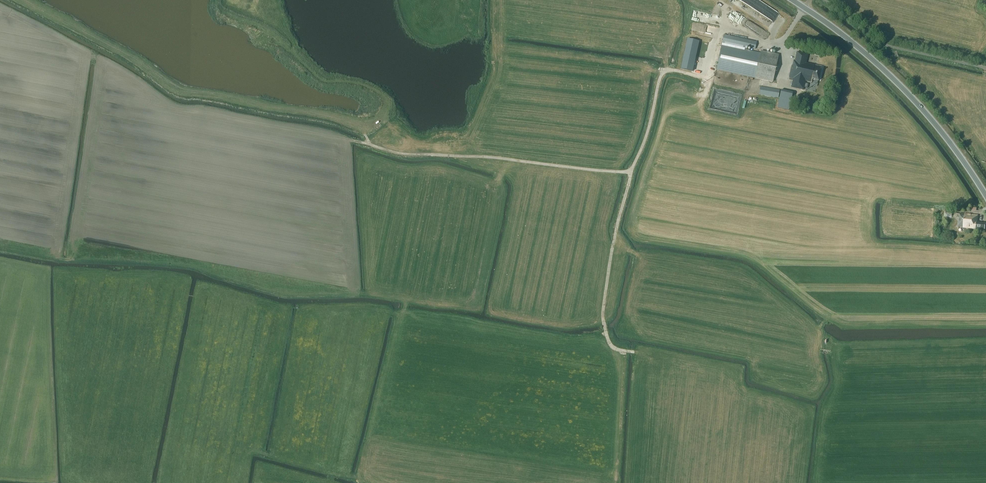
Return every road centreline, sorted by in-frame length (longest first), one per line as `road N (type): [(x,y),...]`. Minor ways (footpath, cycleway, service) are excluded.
road 1 (primary): [(985,196),(888,74),(793,0)]
road 2 (unclassified): [(985,68),(885,45),(825,0)]
road 3 (track): [(985,339),(833,343)]

